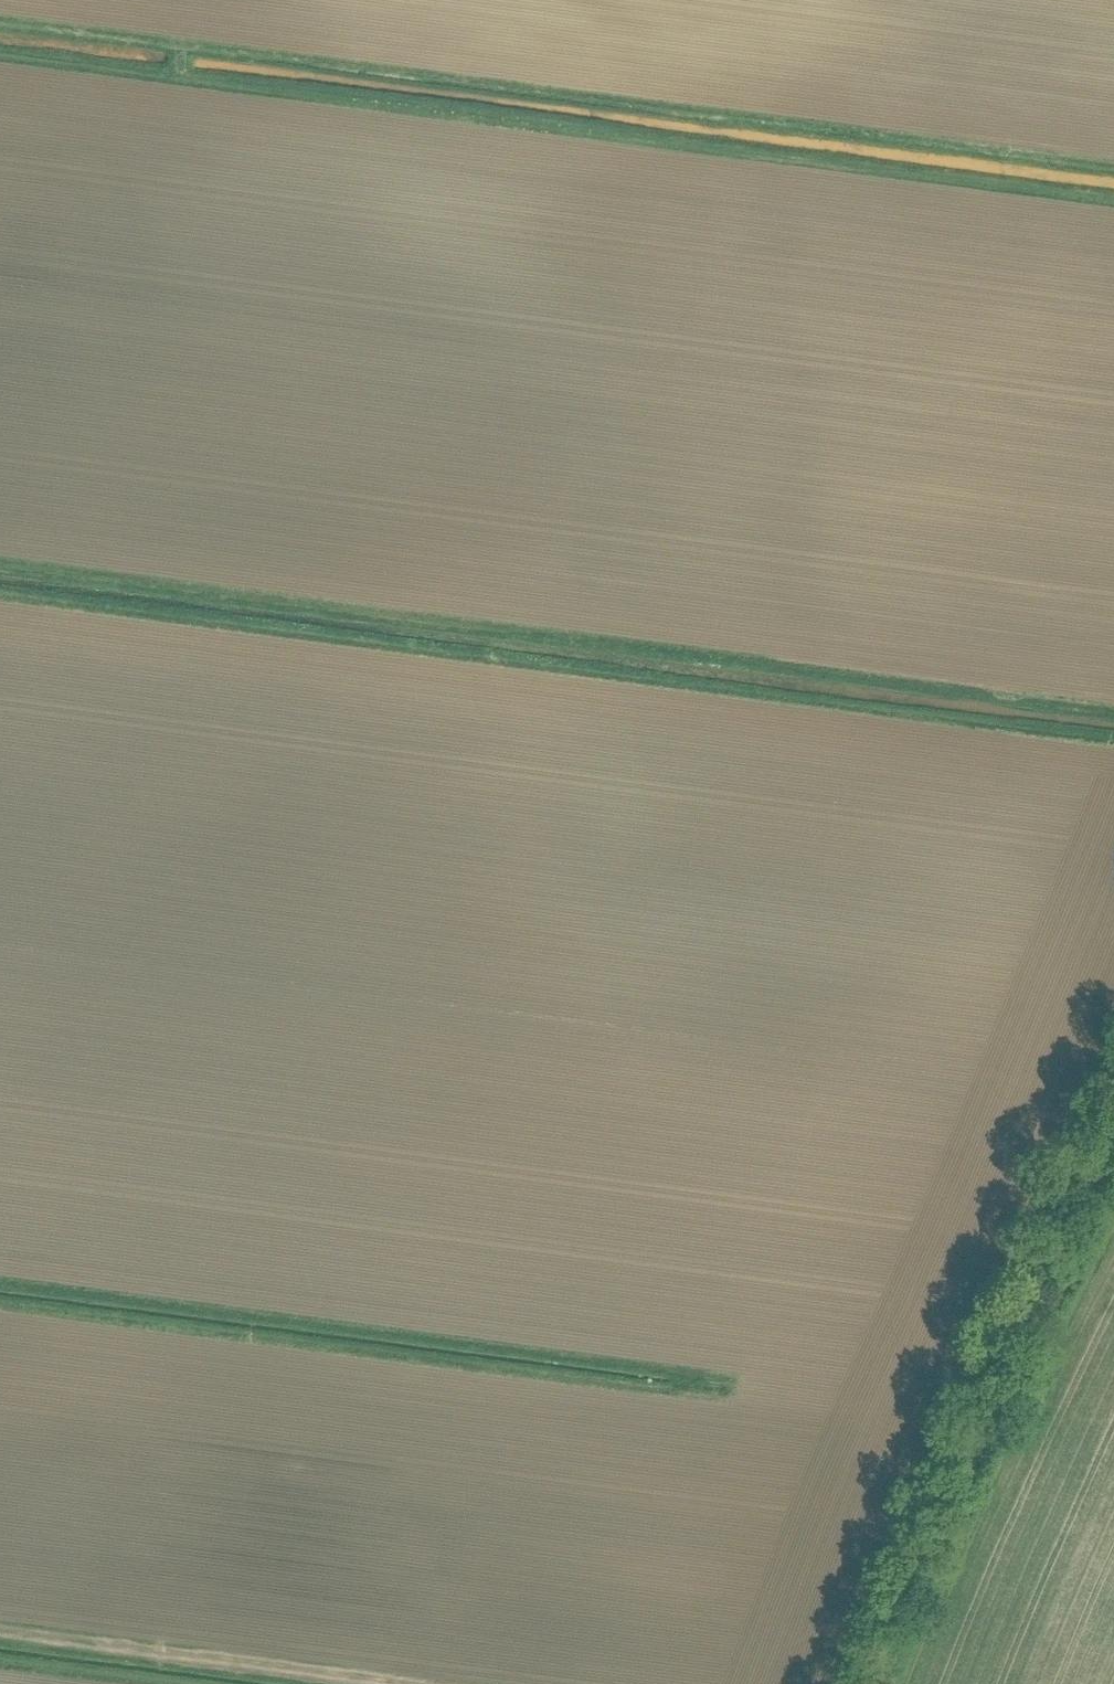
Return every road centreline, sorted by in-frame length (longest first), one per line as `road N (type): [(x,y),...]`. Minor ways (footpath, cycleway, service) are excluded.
road 1 (track): [(362,1683),(0,1638)]

